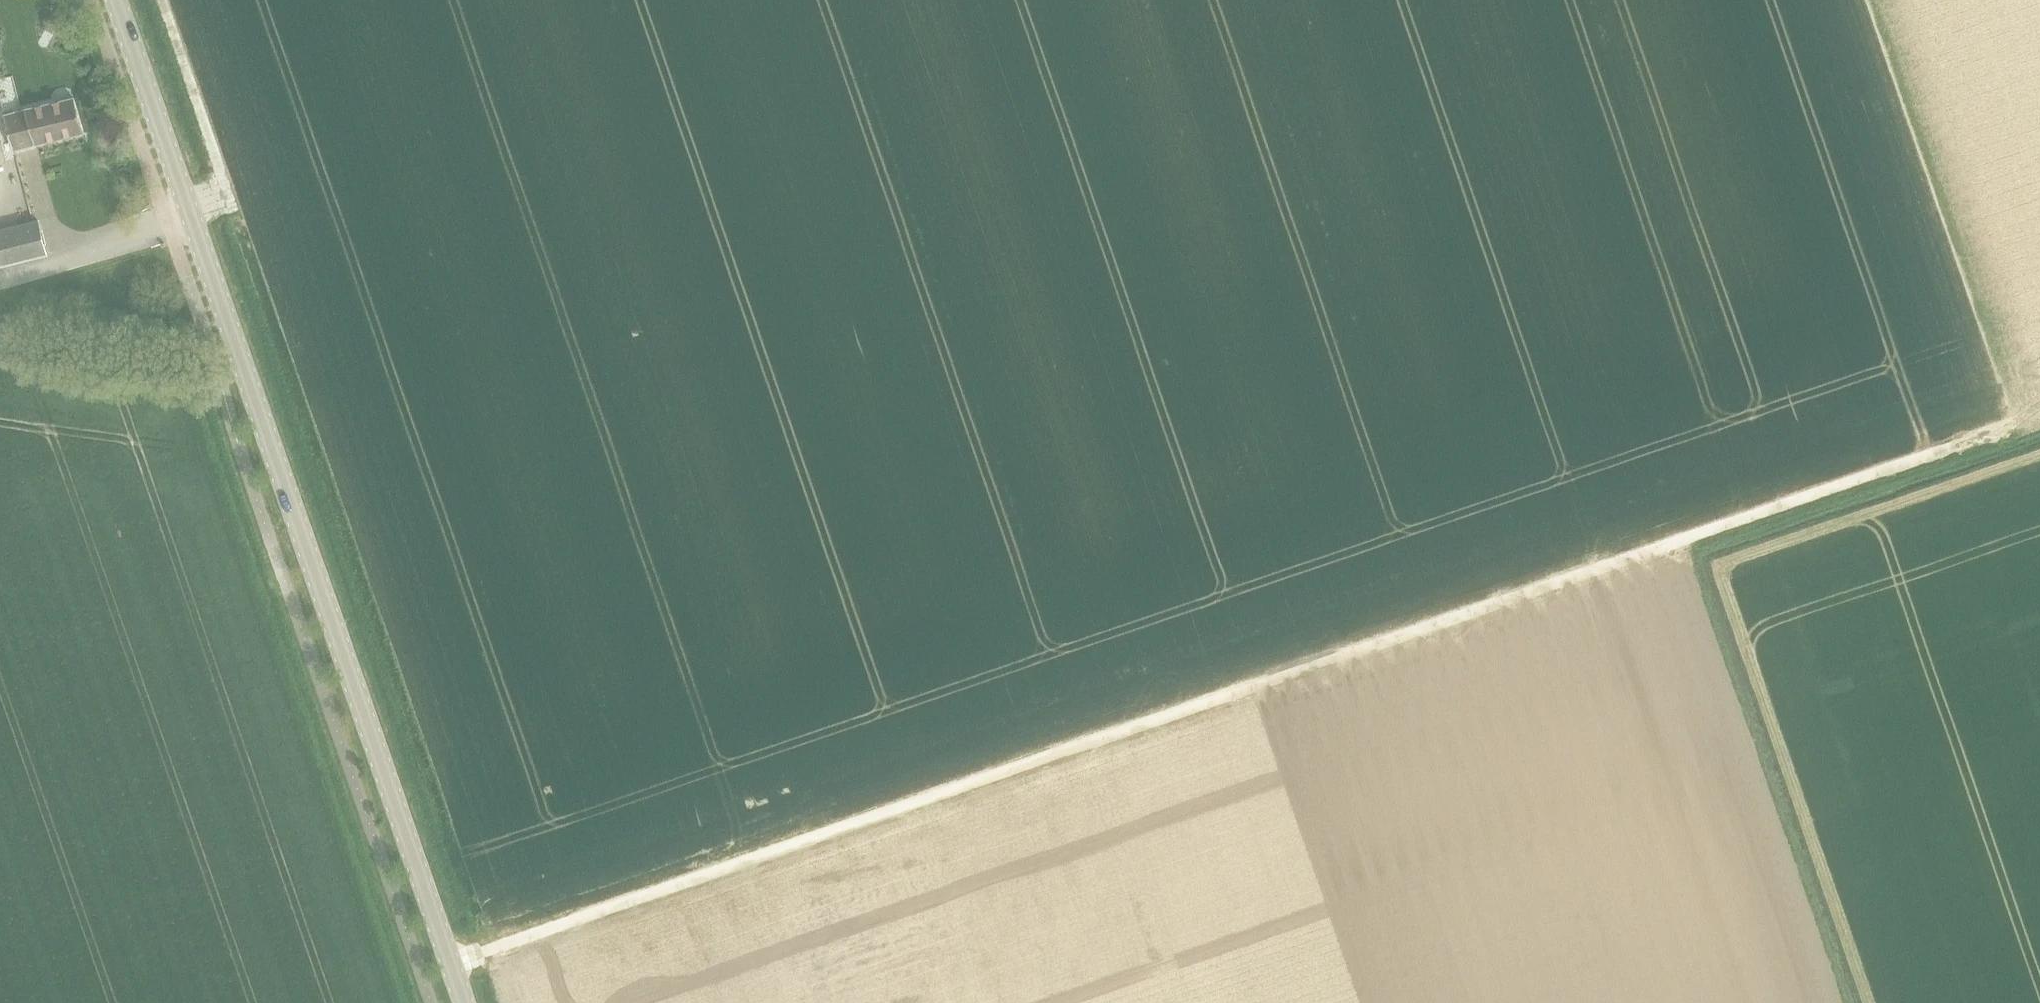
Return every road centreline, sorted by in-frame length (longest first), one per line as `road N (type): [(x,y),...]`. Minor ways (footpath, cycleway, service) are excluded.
road 1 (track): [(1936,452),(453,961)]
road 2 (secondary): [(467,1002),(119,0)]

